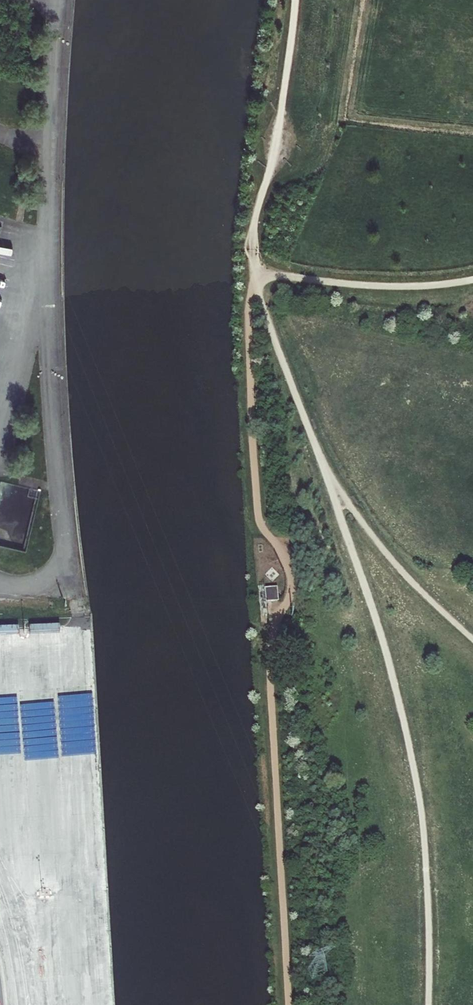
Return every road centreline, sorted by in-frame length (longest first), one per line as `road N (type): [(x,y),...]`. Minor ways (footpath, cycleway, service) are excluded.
road 1 (track): [(256,284),(247,299),(259,526),(292,581),(275,647),(289,1004)]
road 2 (unclassified): [(0,582),(41,580),(62,559),(49,339)]
road 3 (unclassified): [(48,233),(0,417)]
road 4 (unclassified): [(51,157),(59,0)]

